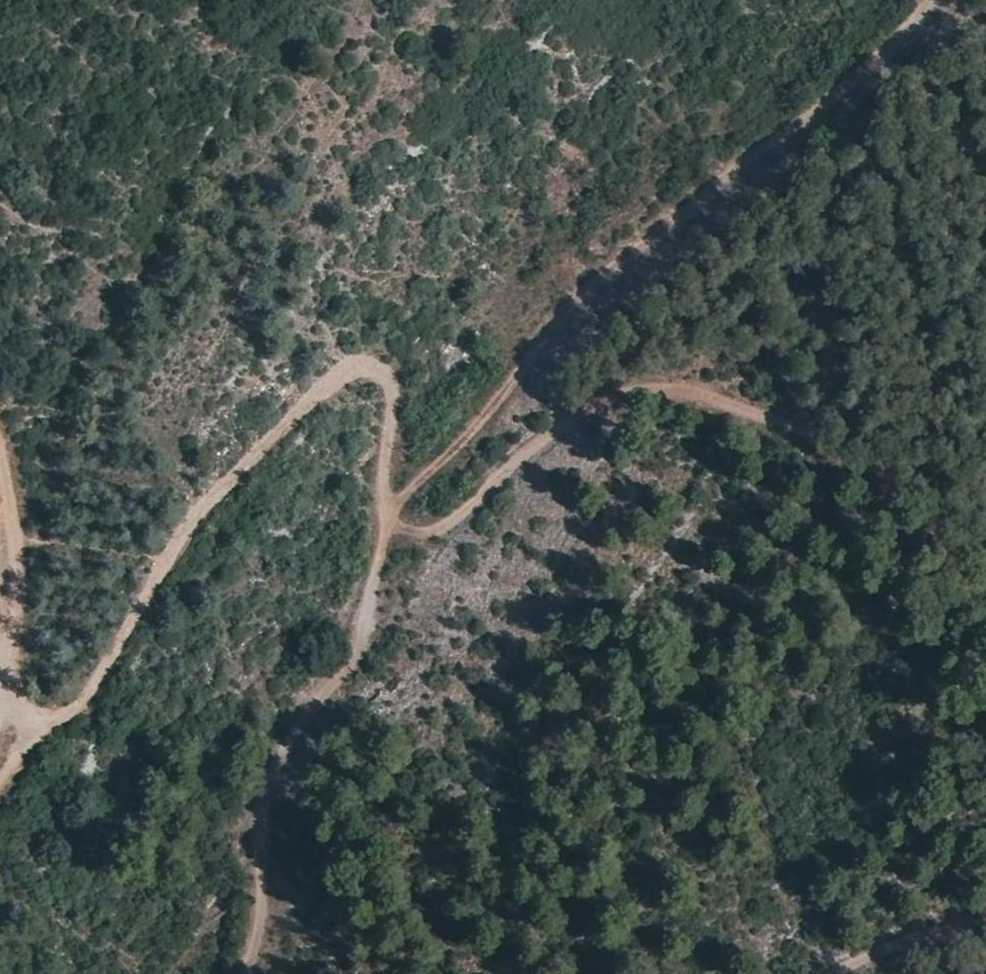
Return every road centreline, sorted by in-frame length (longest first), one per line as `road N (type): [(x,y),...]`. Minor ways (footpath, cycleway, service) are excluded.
road 1 (track): [(928,0),(795,126),(616,260),(445,457),(386,508),(406,528),(435,527),(568,415),(659,380),(818,435),(985,557)]
road 2 (track): [(242,973),(263,885),(263,790),(306,699),(346,667),(367,609),(386,526),(391,396),(383,371),(356,364),(316,388),(192,517),(94,688),(54,717),(0,713)]
road 3 (track): [(0,476),(14,529),(0,682)]
road 4 (track): [(827,973),(875,937),(985,919)]

